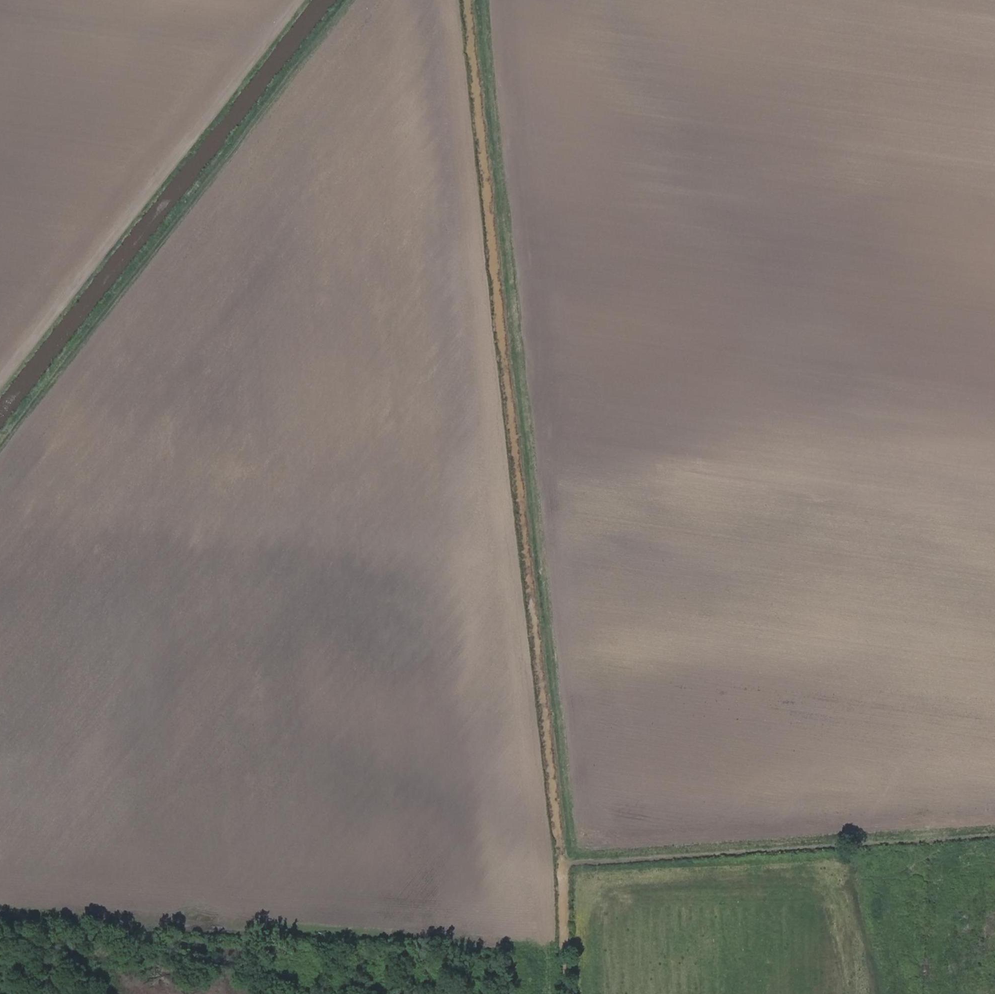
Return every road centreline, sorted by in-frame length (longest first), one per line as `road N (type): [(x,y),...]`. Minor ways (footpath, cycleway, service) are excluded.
road 1 (track): [(0,384),(306,0)]

